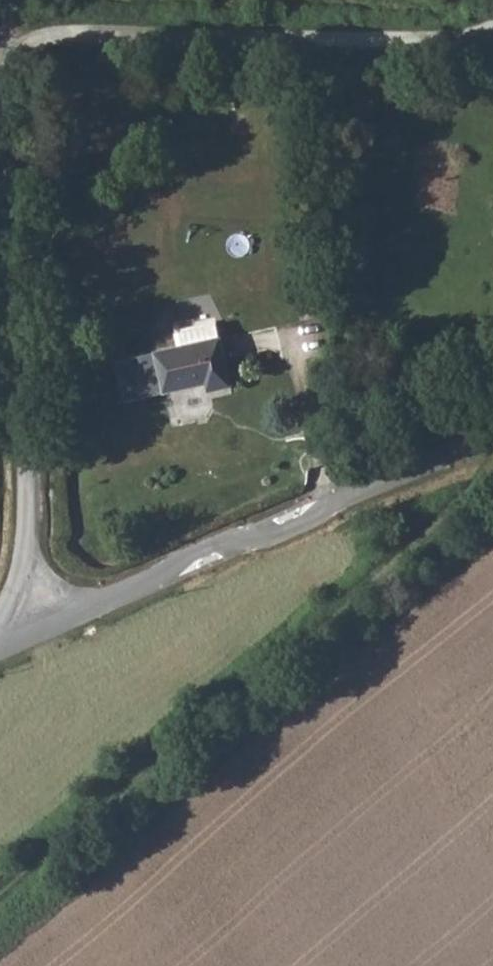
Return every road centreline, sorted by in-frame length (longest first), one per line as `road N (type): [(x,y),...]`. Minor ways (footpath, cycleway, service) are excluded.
road 1 (track): [(482,455),(408,556),(0,894)]
road 2 (unclassified): [(39,633),(11,50)]
road 3 (unclassified): [(39,633),(492,450)]
road 4 (unclassified): [(11,50),(44,40),(407,43),(492,30)]

